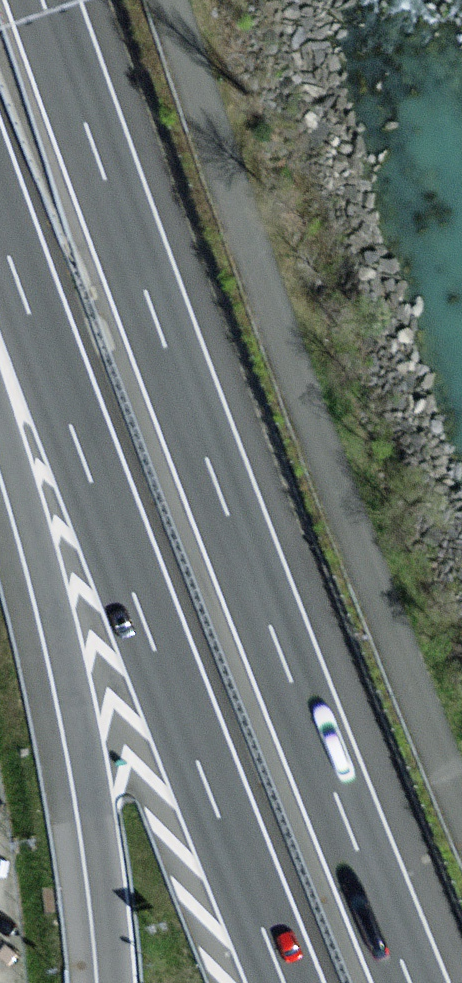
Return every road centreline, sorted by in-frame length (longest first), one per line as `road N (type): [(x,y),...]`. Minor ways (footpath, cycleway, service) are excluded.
road 1 (motorway): [(411,982),(195,426),(43,0)]
road 2 (motorway): [(0,230),(283,982)]
road 3 (motorway): [(0,374),(82,754),(111,982)]

